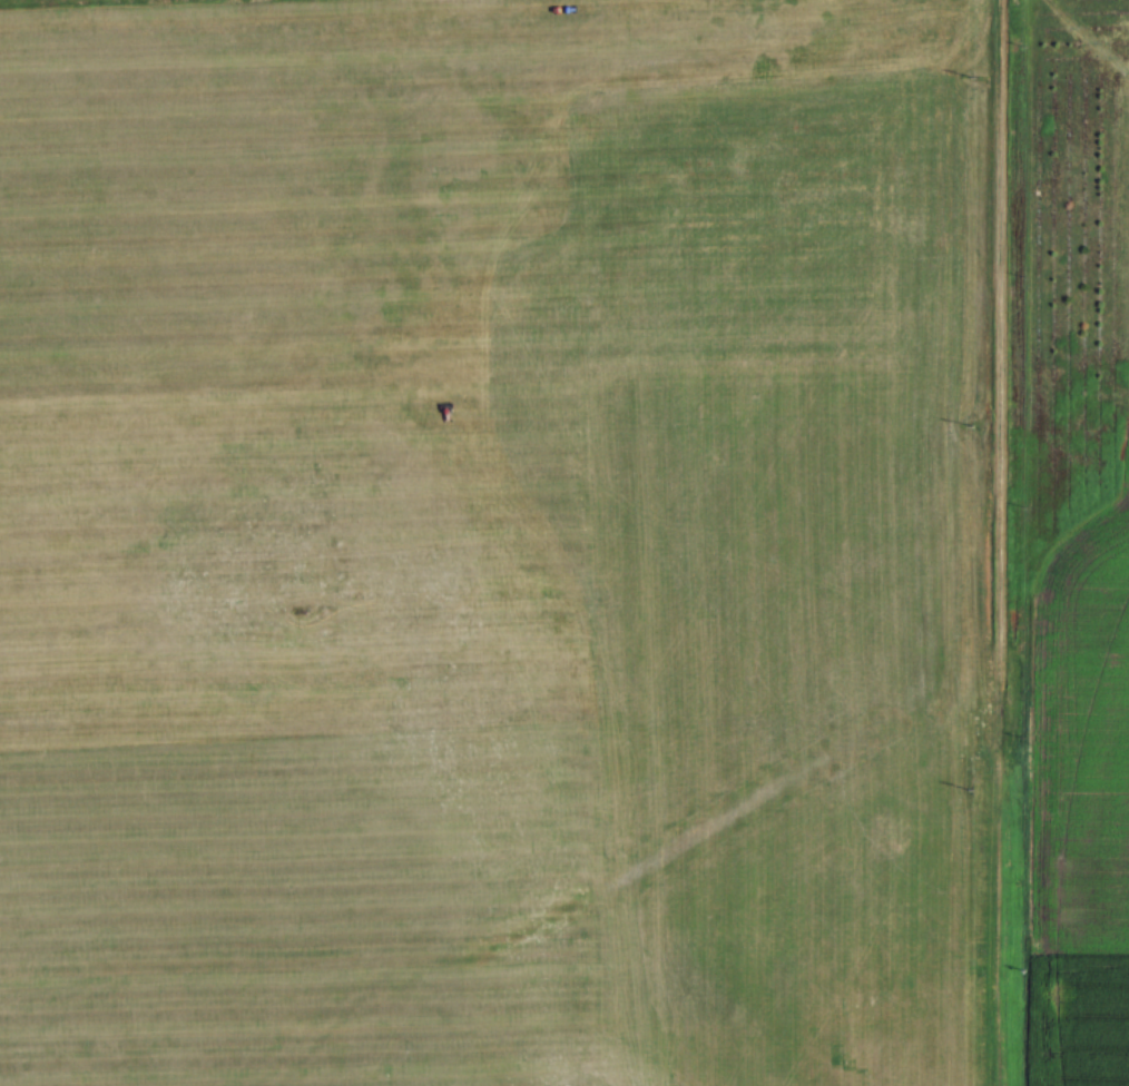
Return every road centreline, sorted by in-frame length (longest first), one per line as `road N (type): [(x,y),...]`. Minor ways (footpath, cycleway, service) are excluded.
road 1 (residential): [(1003,0),(999,1085)]

